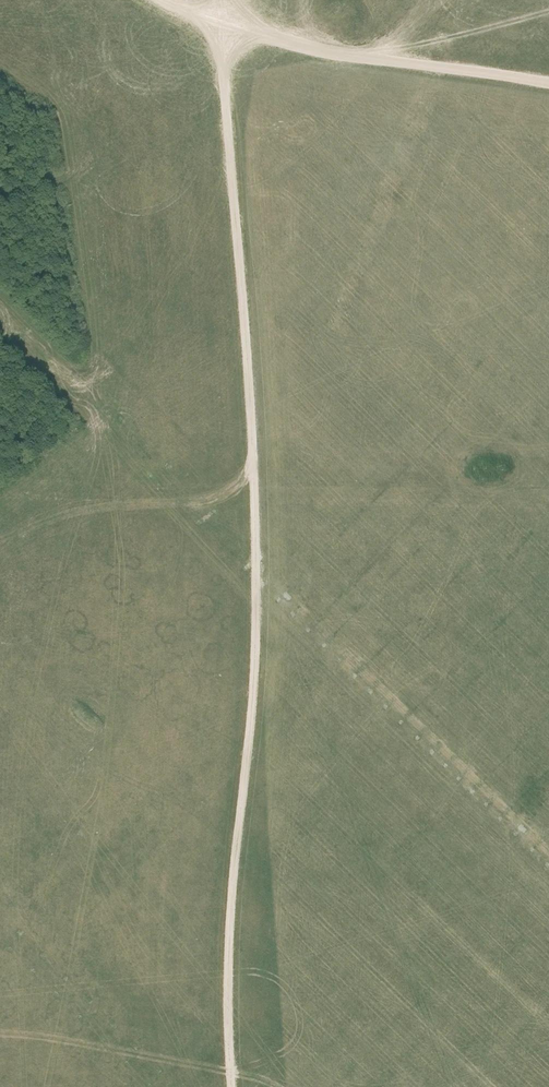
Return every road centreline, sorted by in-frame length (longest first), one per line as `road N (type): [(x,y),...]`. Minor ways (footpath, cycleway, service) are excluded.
road 1 (track): [(217,18),(253,434),(256,642),(224,979),(228,1086)]
road 2 (track): [(217,18),(548,83)]

